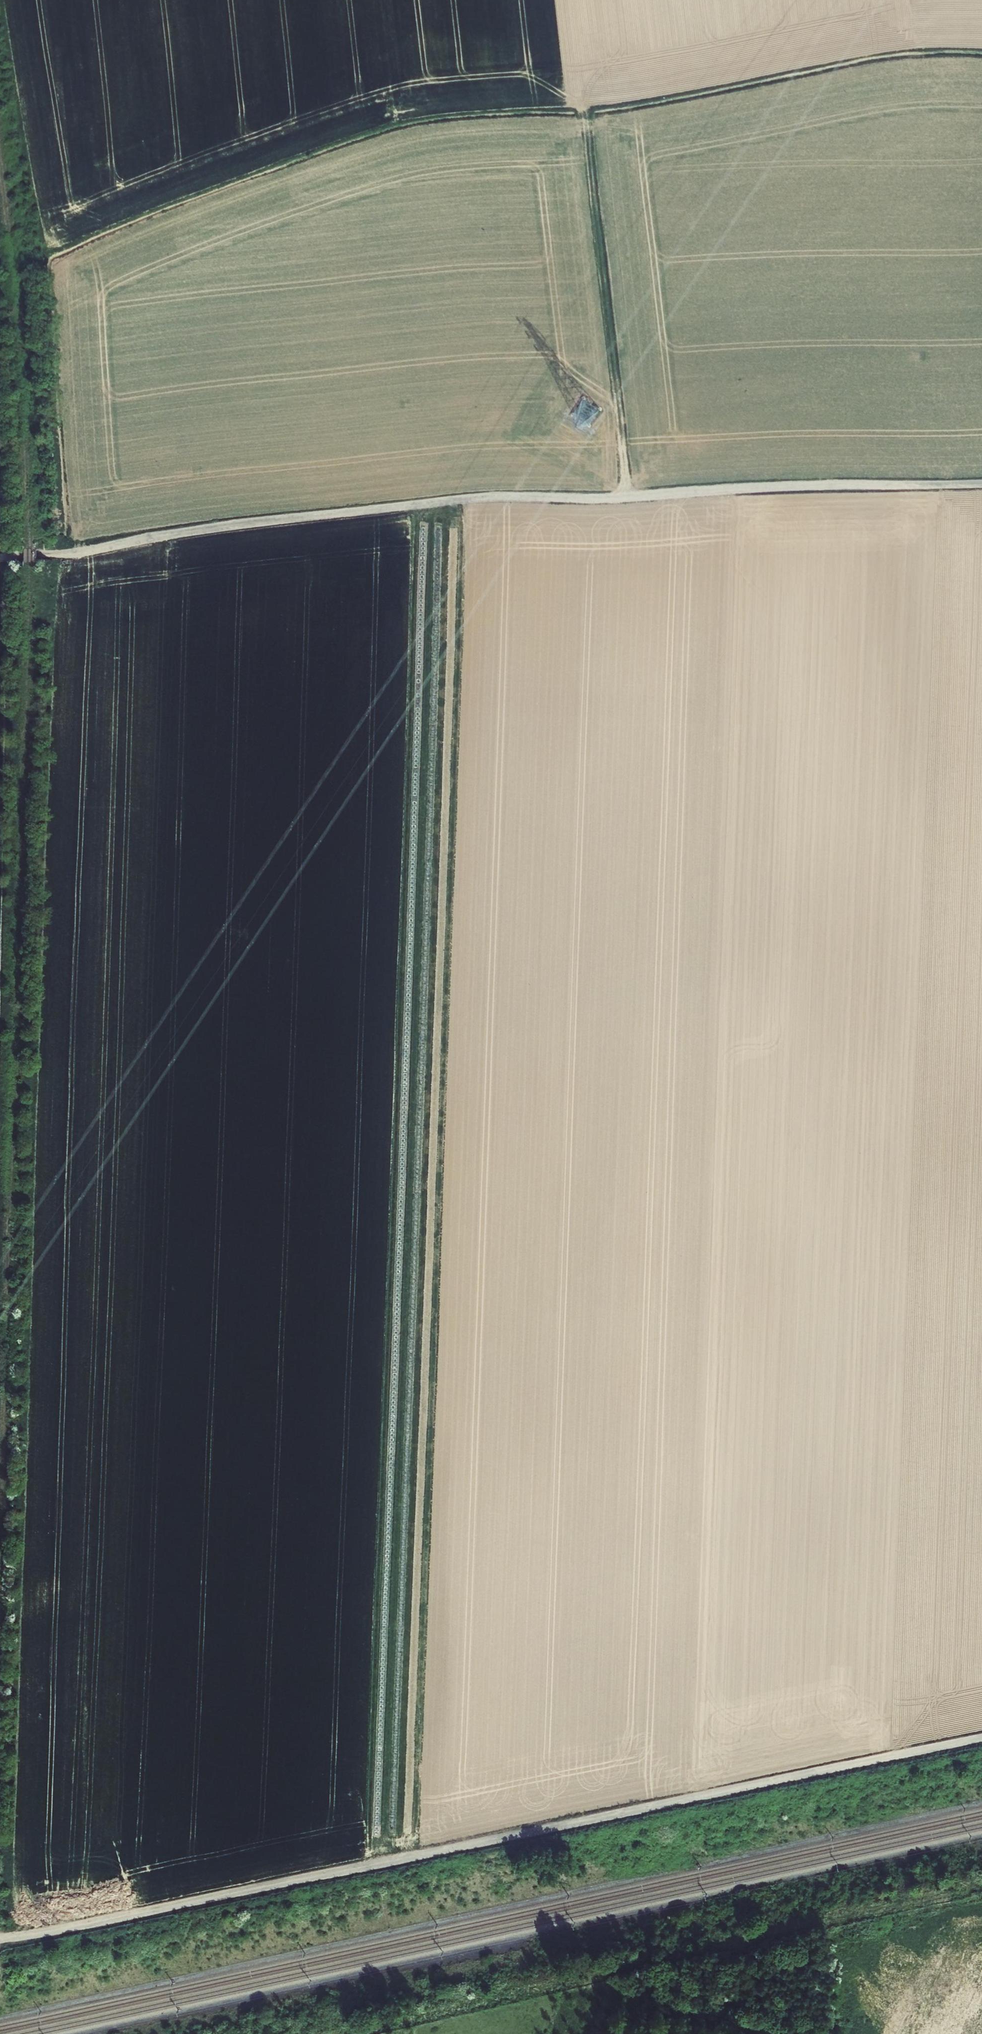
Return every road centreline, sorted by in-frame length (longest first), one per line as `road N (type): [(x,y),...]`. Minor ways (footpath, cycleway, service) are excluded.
road 1 (track): [(981,1738),(0,1939)]
road 2 (track): [(981,484),(461,500),(0,559)]

